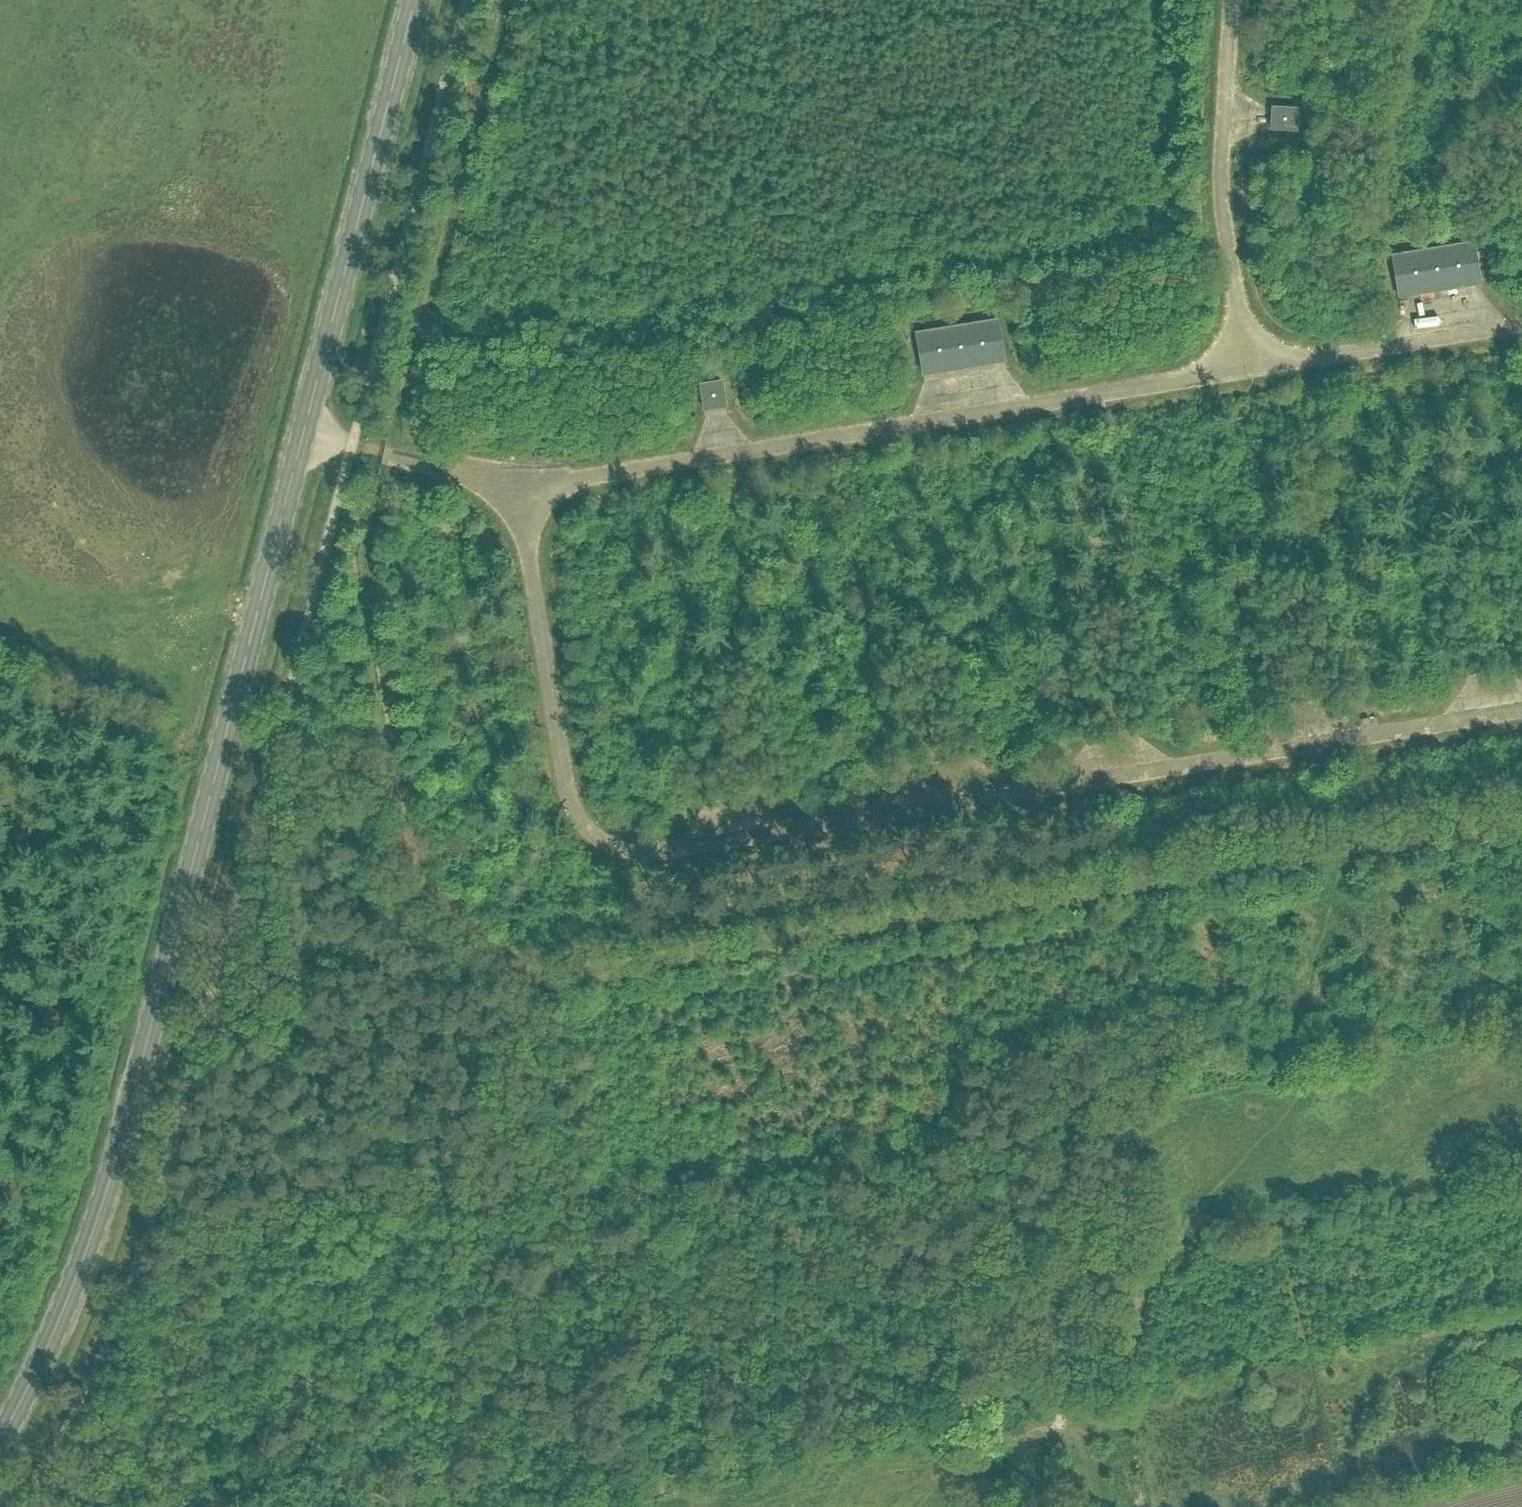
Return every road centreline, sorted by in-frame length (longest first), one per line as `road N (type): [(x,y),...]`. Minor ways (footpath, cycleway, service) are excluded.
road 1 (primary): [(0,1434),(51,1334),(112,1172),(414,0)]
road 2 (track): [(1394,1506),(1521,1474)]

